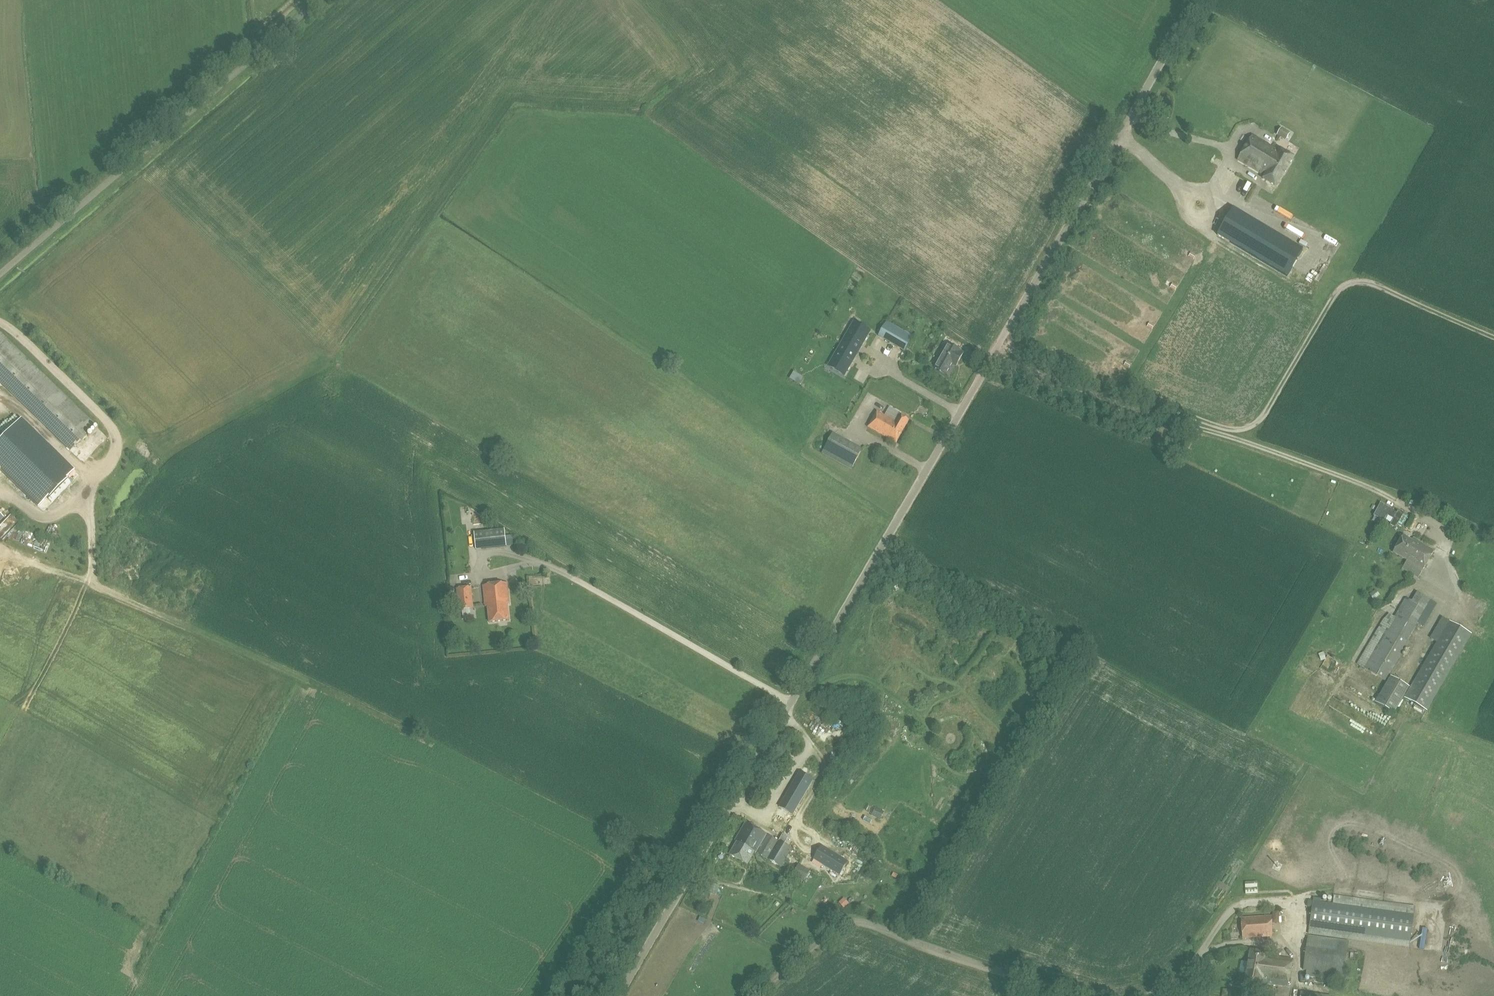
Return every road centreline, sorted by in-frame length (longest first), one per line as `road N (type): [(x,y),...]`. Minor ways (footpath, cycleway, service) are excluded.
road 1 (unclassified): [(618,995),(1196,0)]
road 2 (unclassified): [(0,275),(313,0)]

